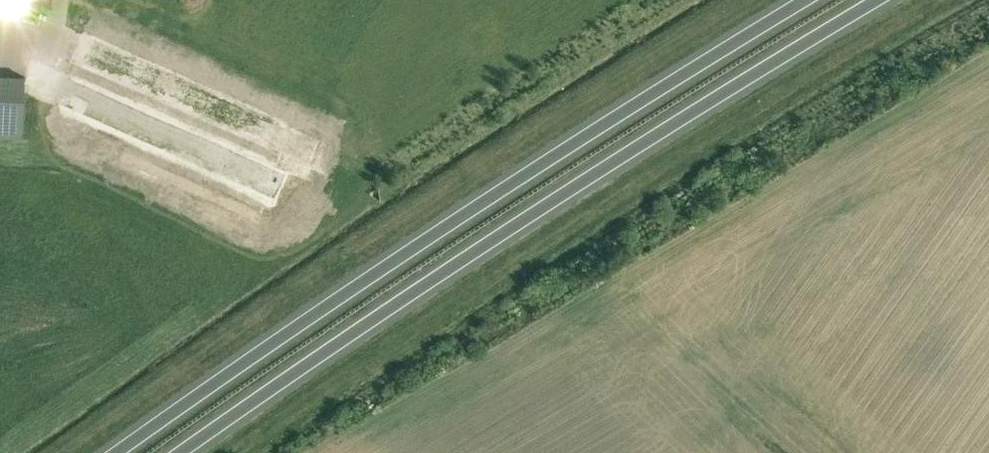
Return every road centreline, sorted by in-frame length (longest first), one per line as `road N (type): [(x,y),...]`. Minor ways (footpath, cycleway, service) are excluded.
road 1 (trunk): [(178,452),(611,163),(875,0)]
road 2 (trunk): [(810,0),(592,133),(117,452)]

